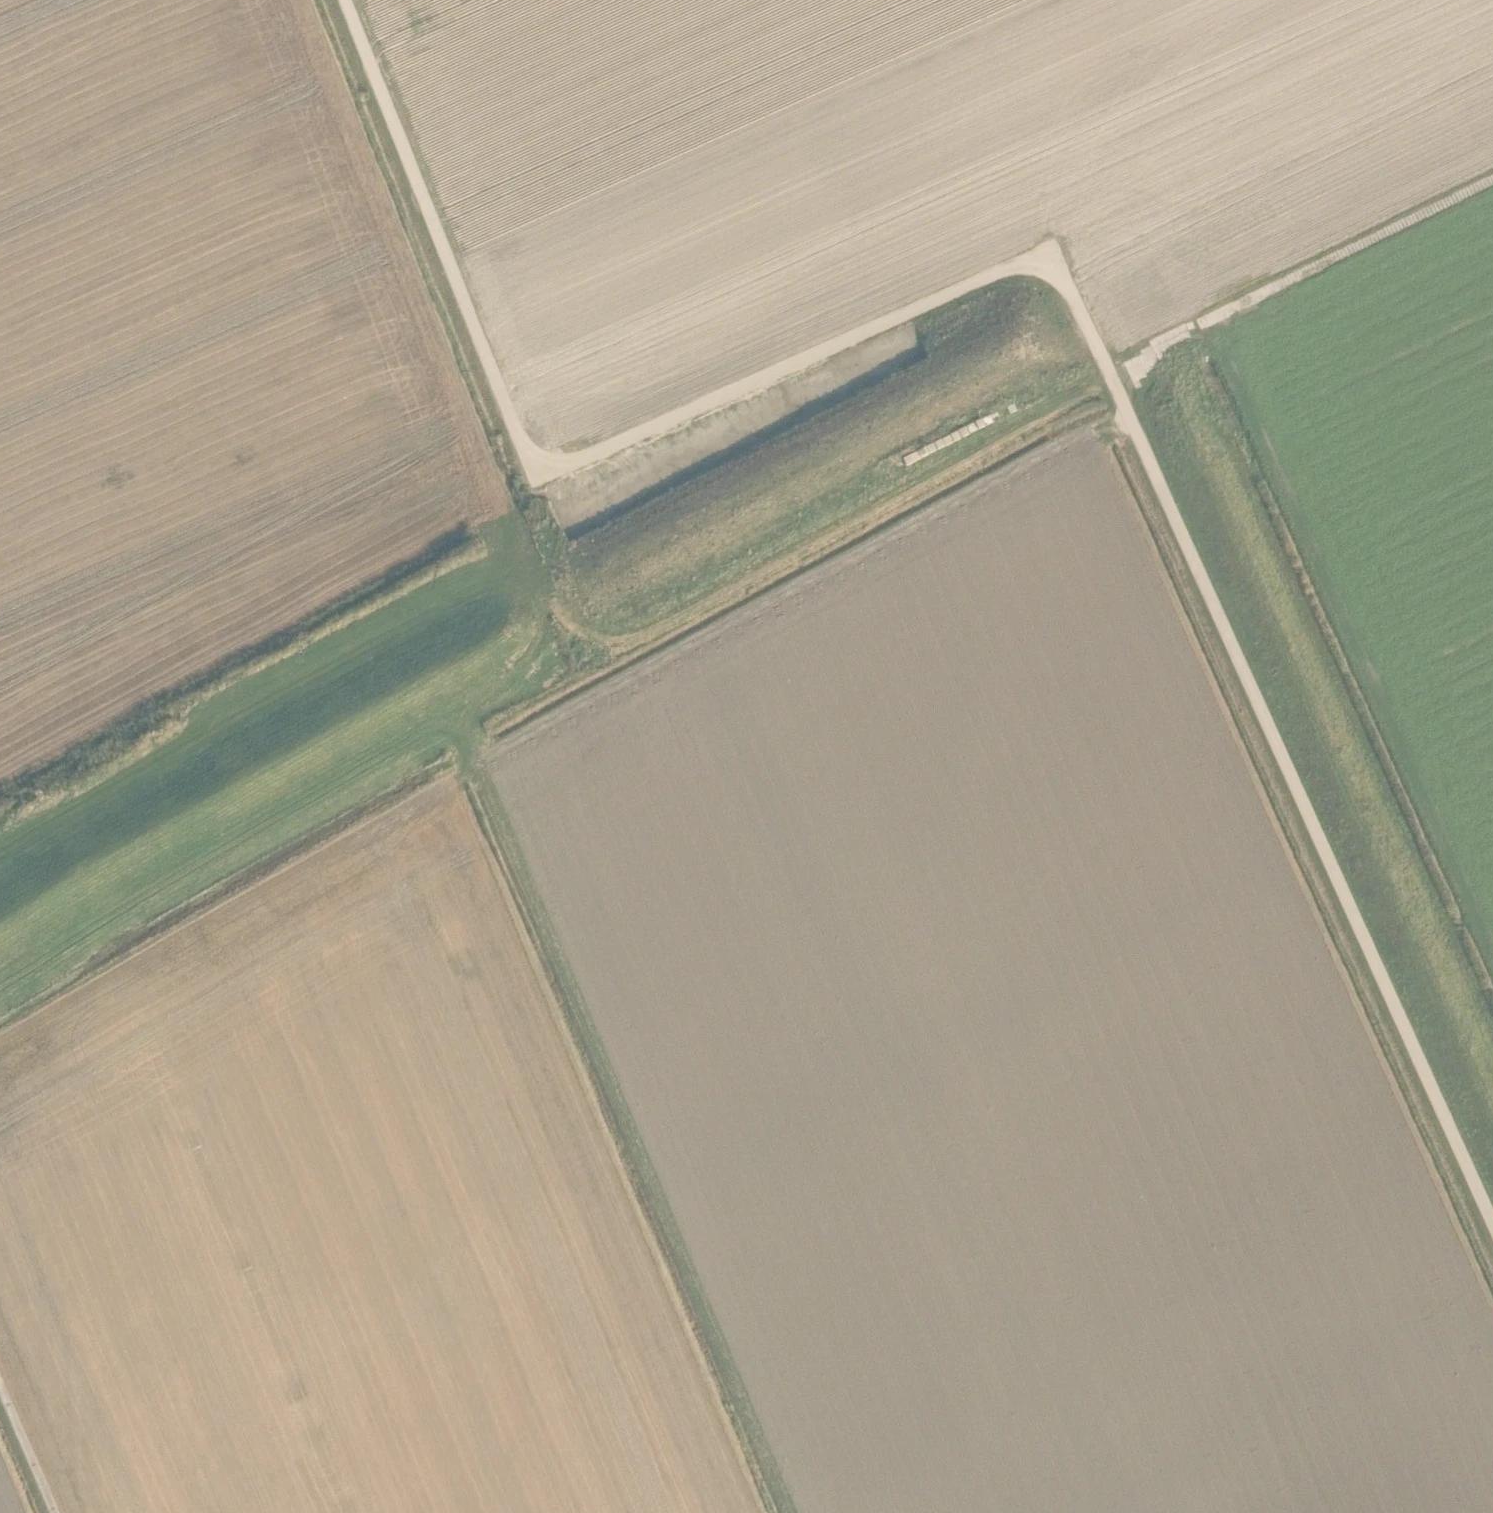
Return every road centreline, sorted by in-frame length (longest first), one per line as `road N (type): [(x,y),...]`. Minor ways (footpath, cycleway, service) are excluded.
road 1 (track): [(1157,486),(1122,399),(1144,362),(1492,182)]

